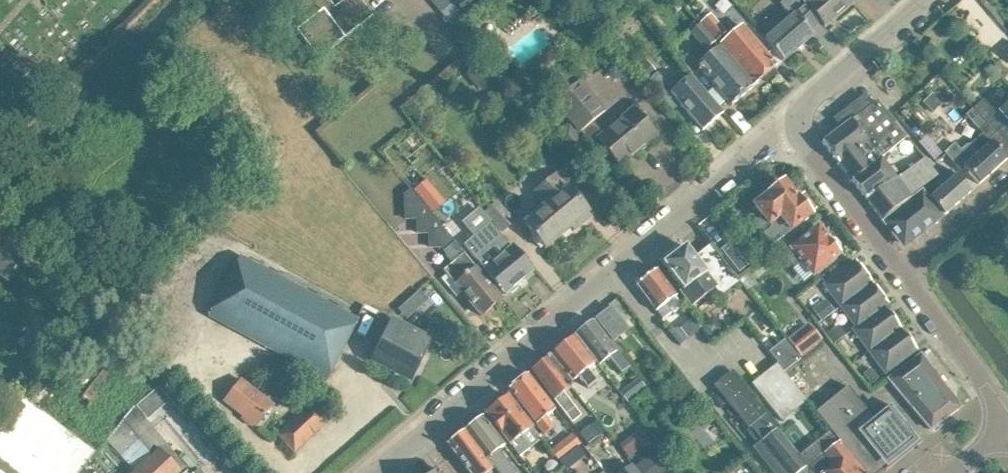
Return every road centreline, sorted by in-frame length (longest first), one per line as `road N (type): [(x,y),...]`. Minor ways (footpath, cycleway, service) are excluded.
road 1 (unclassified): [(377,472),(790,121)]
road 2 (residential): [(904,273),(790,121)]
road 3 (unclassified): [(790,121),(925,0)]
road 4 (residential): [(1007,418),(904,273)]
road 5 (residential): [(904,273),(1007,179)]

